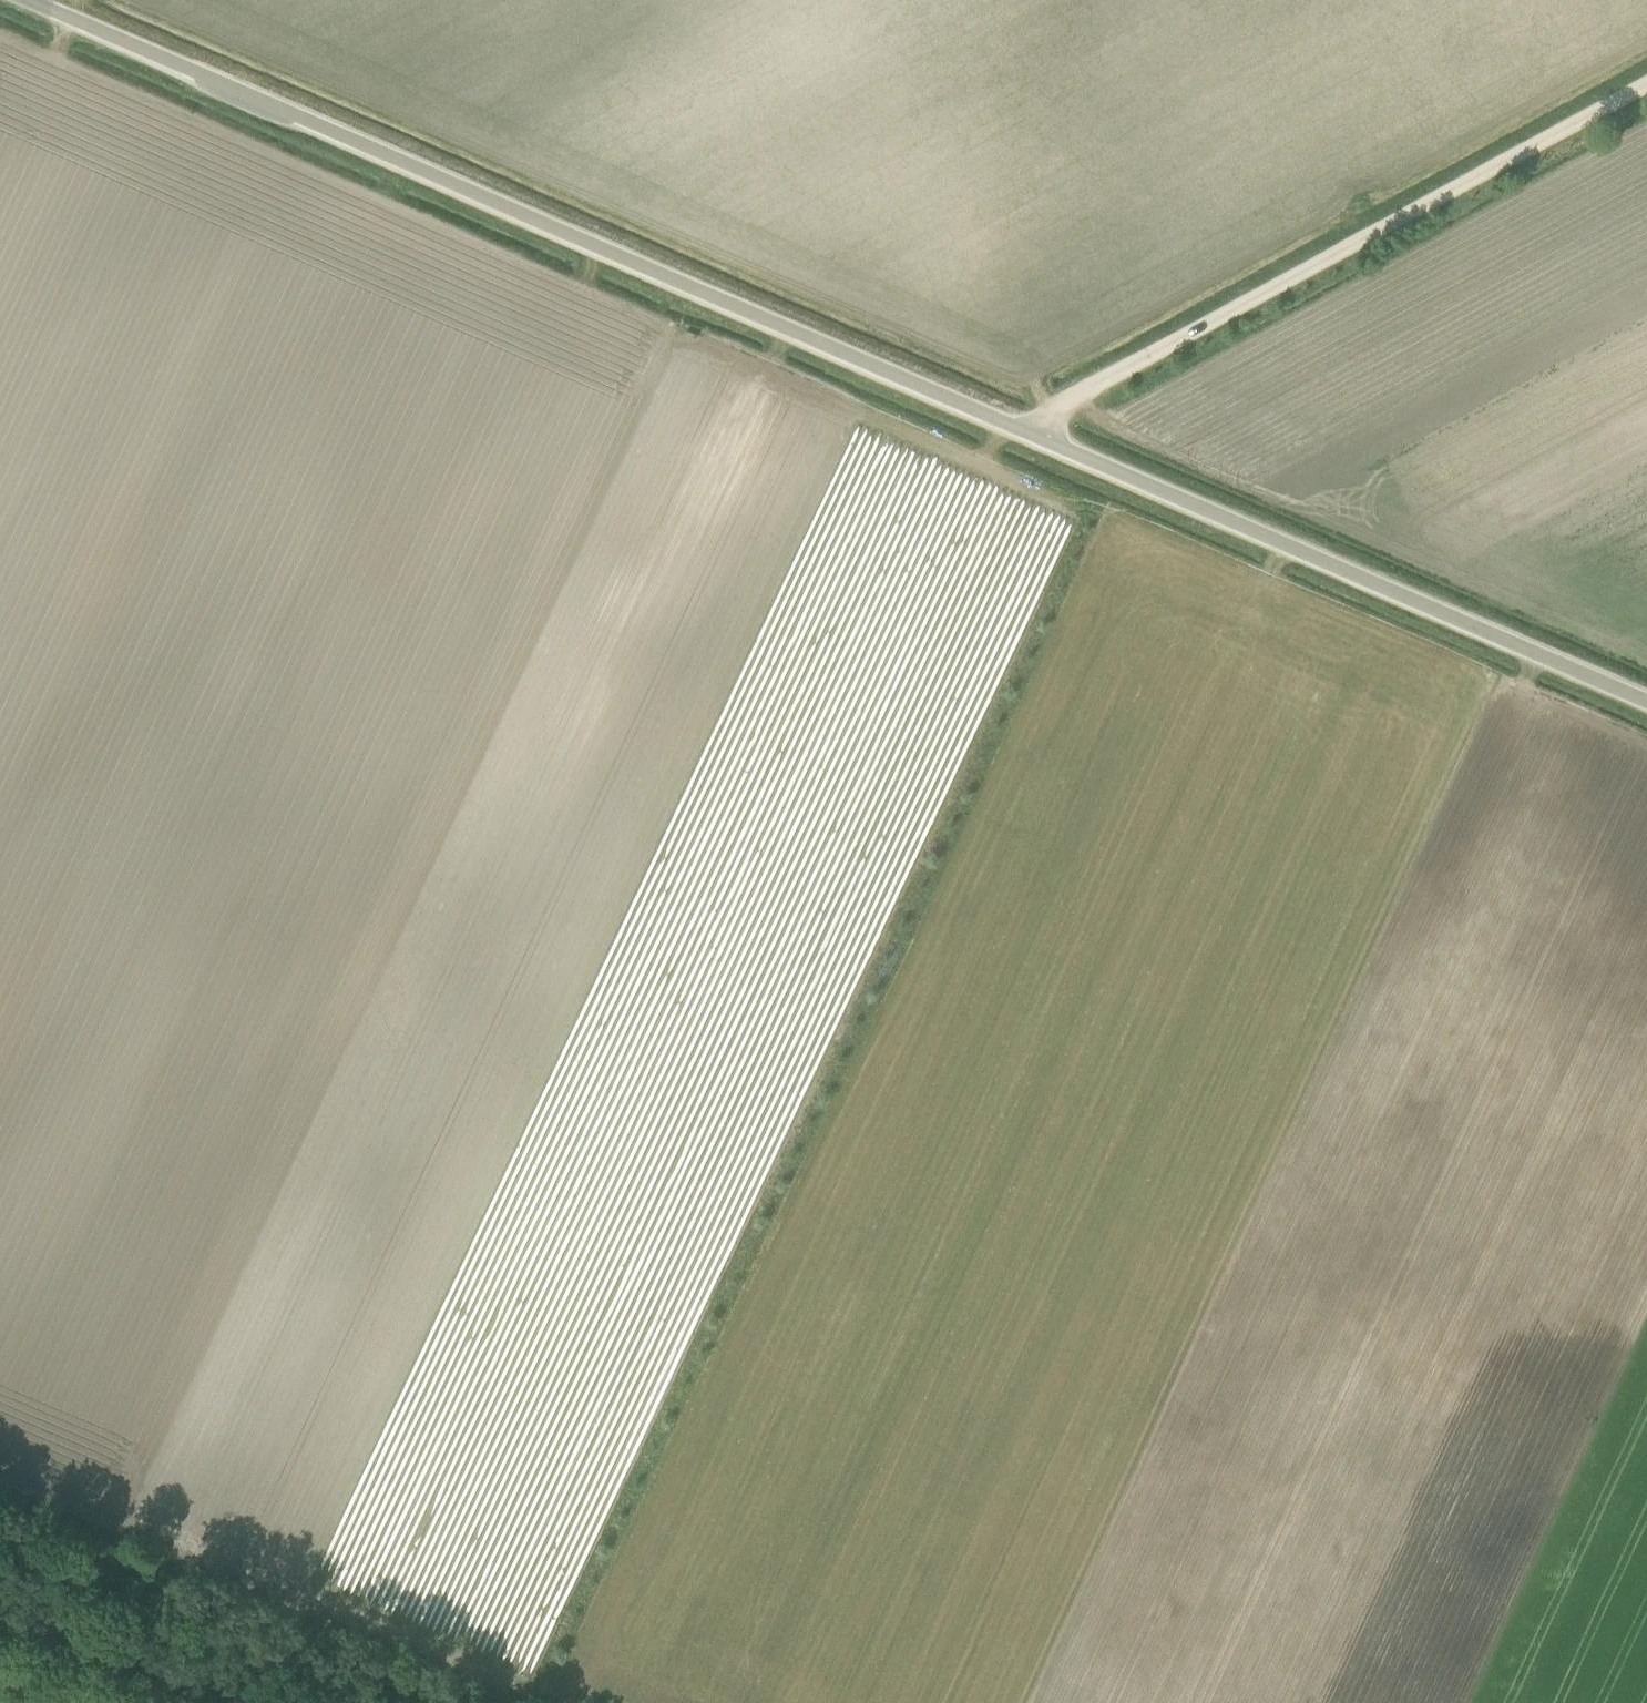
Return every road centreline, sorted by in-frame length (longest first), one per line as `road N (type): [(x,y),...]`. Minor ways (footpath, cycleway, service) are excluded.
road 1 (unclassified): [(1646,707),(30,0)]
road 2 (track): [(1032,439),(1063,408),(1646,93)]

